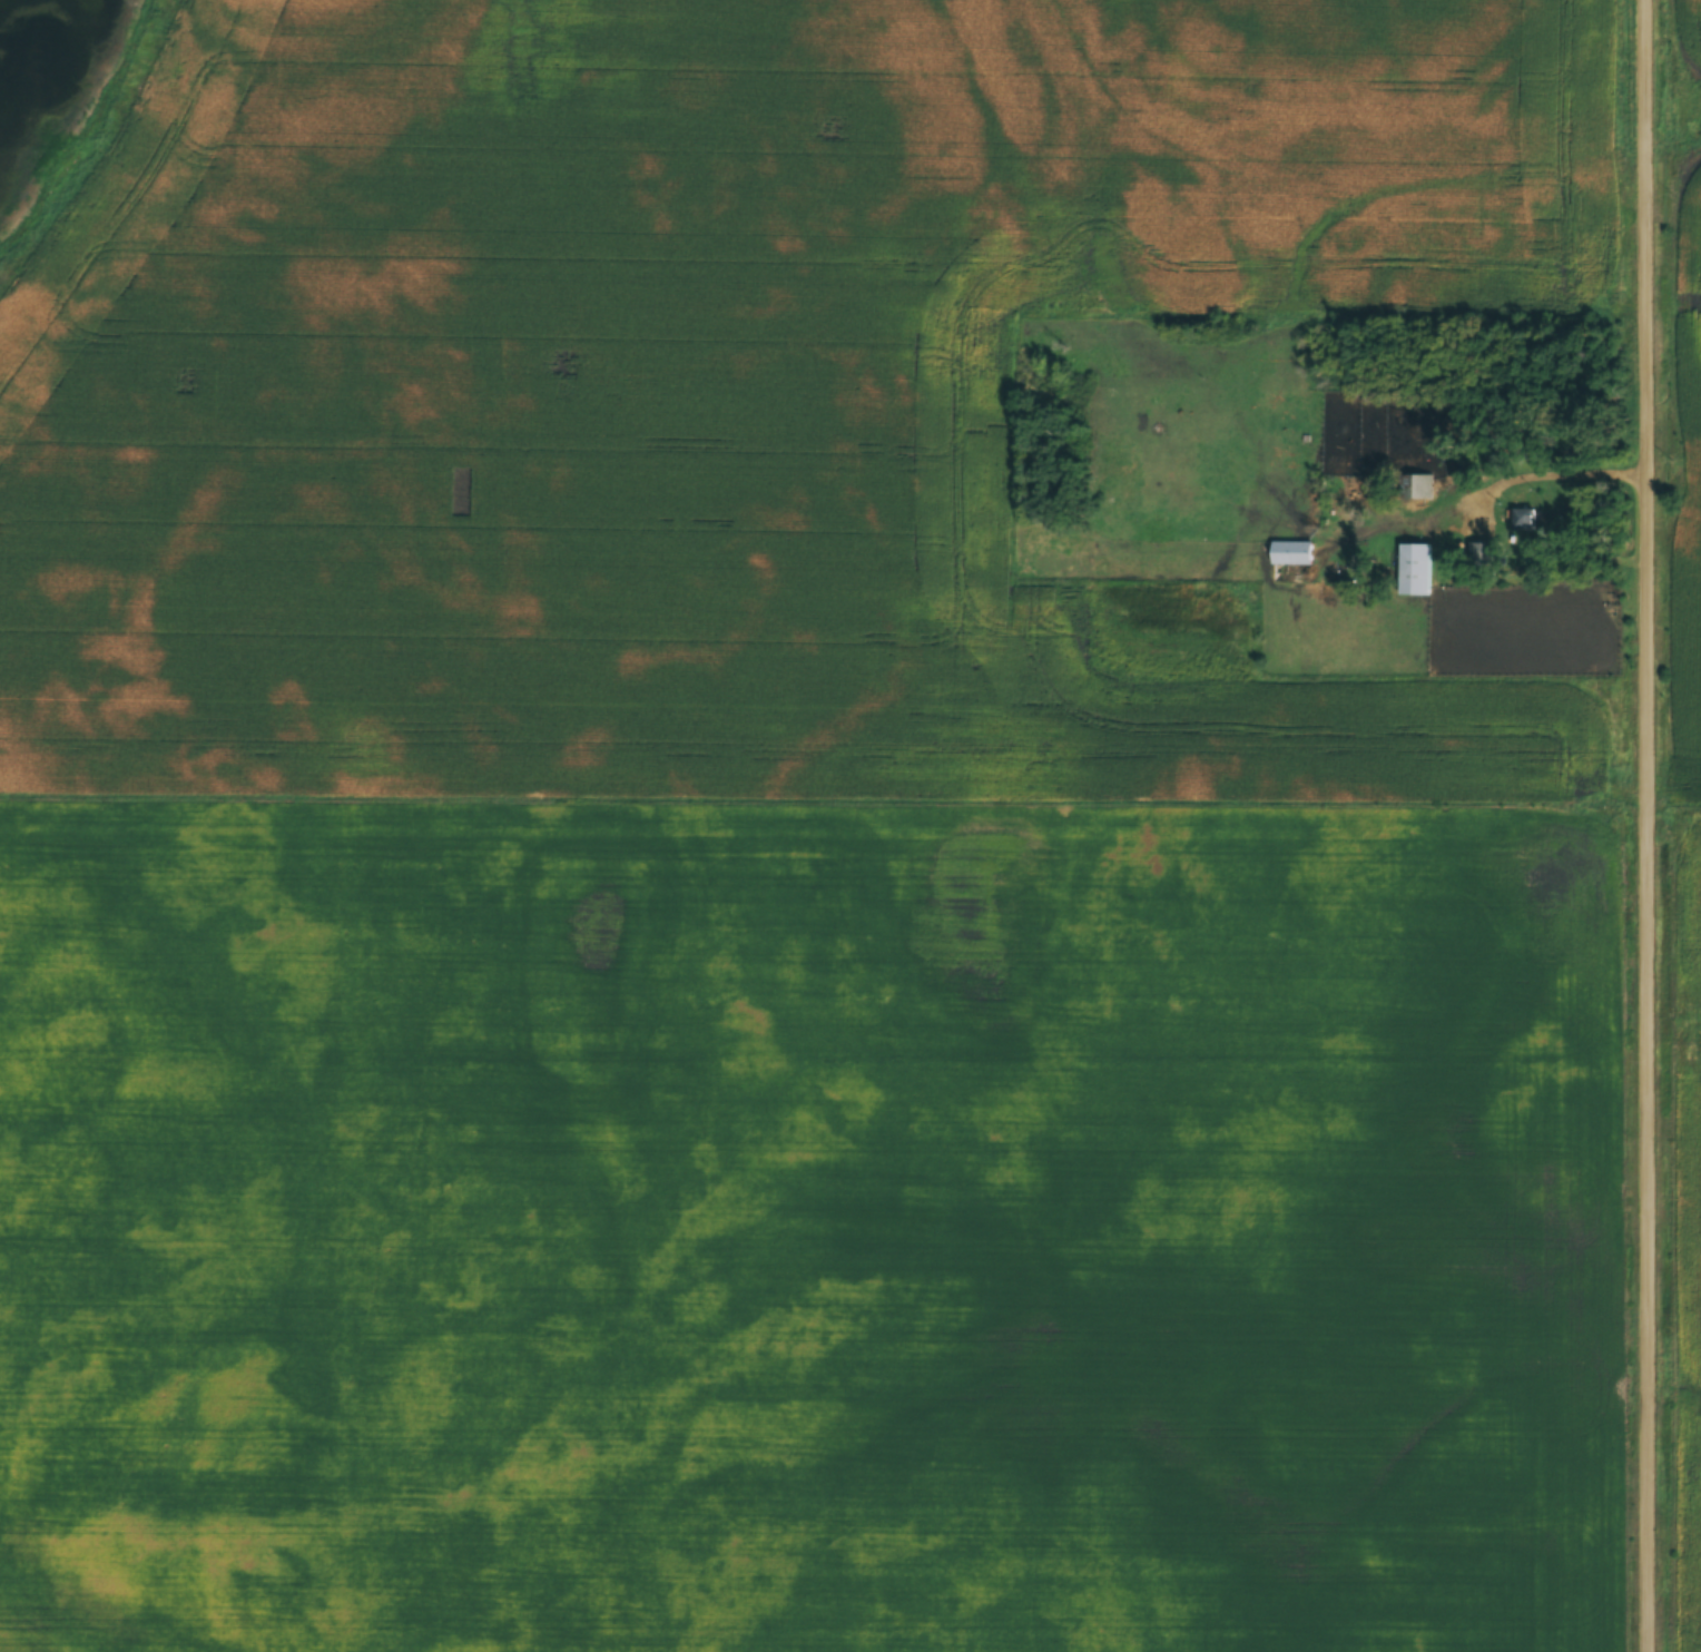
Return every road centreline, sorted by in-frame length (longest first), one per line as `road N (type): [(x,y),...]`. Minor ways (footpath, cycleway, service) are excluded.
road 1 (residential): [(1651,1651),(1649,0)]

